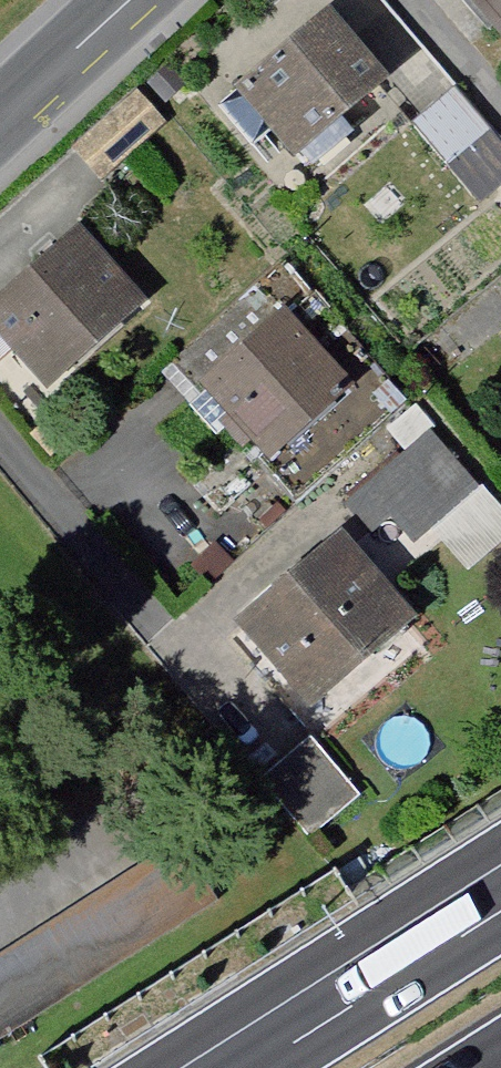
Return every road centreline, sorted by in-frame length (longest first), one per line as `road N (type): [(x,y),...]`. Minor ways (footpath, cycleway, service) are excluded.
road 1 (motorway): [(500,908),(250,1067)]
road 2 (tertiary): [(0,119),(129,0)]

